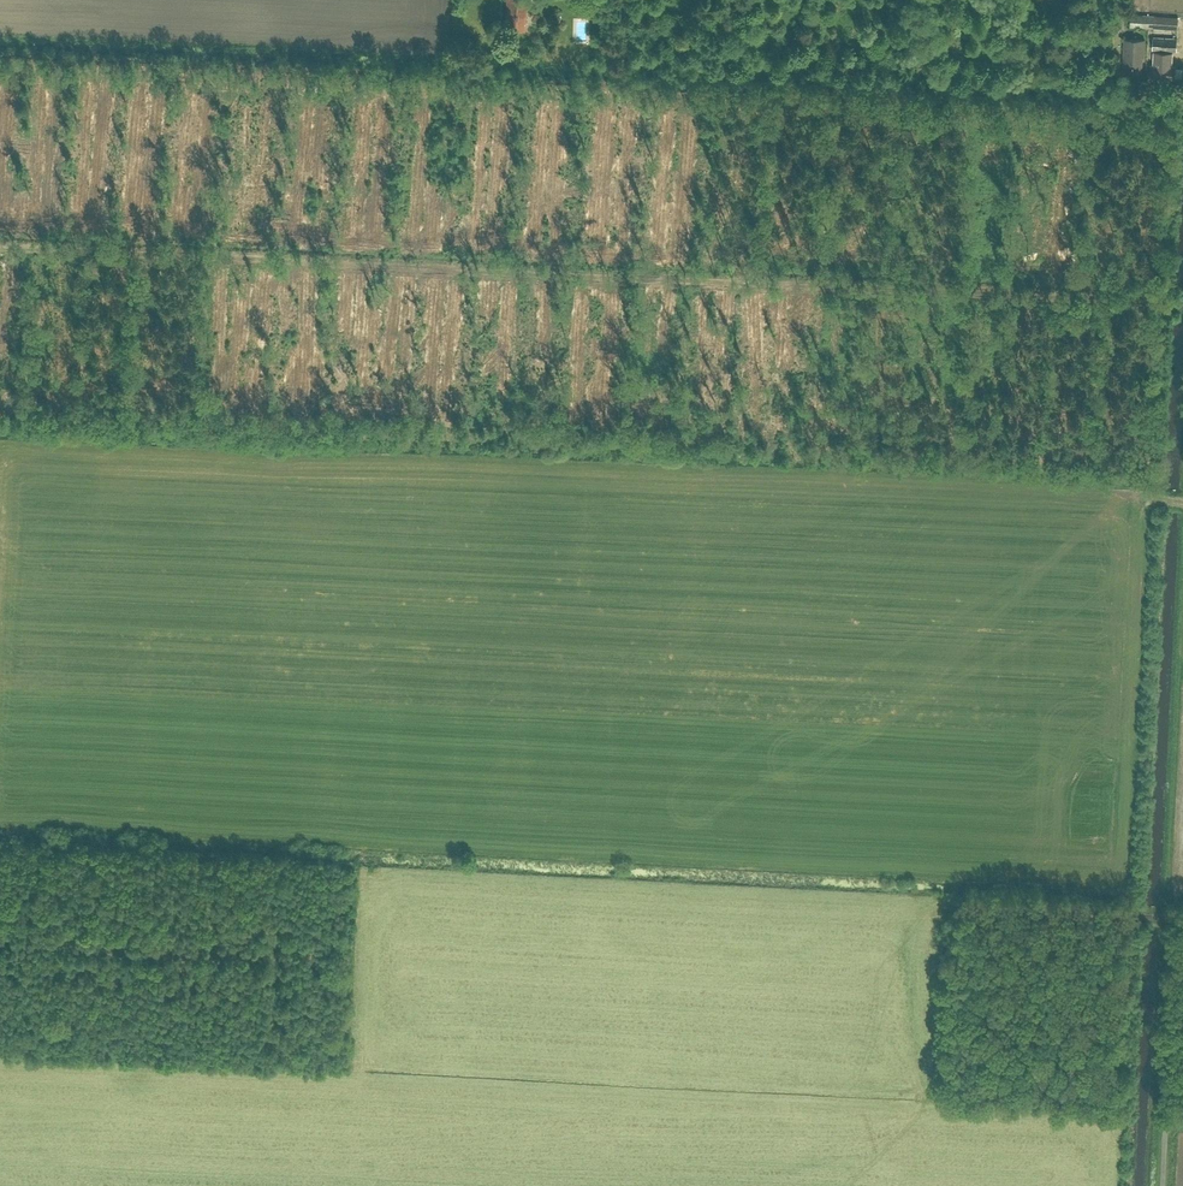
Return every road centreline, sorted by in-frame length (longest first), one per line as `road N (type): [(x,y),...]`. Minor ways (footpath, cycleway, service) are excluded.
road 1 (track): [(1182,301),(0,248)]
road 2 (track): [(1182,598),(1156,1113),(1173,1122)]

